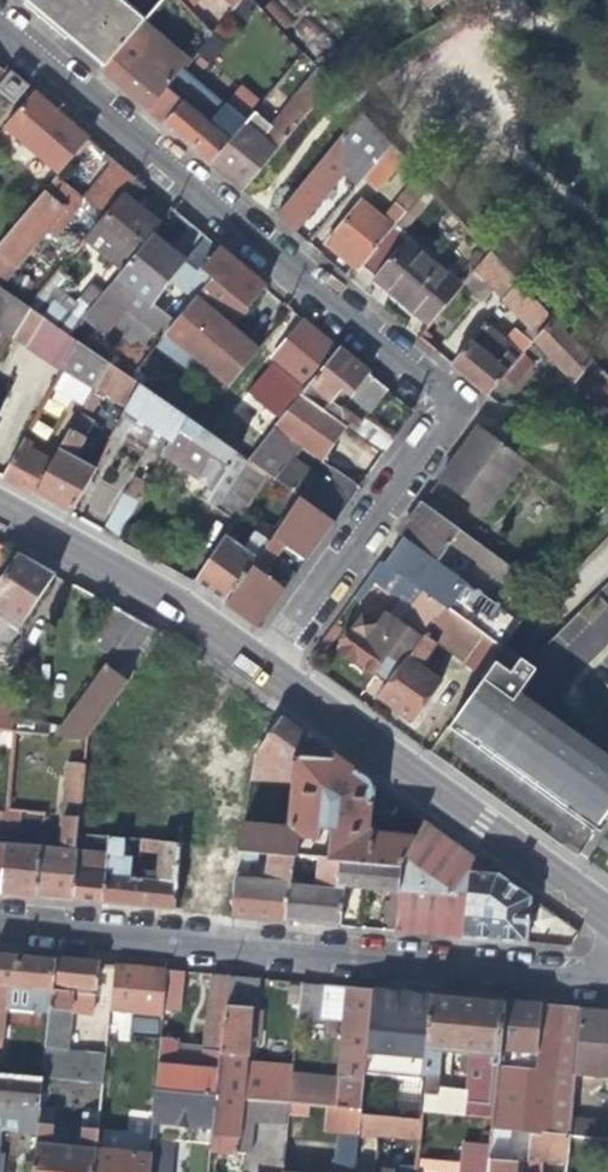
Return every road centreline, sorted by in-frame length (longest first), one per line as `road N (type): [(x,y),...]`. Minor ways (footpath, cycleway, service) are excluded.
road 1 (residential): [(261,667),(441,418),(438,393),(0,22)]
road 2 (residential): [(0,919),(607,977)]
road 3 (residential): [(261,667),(607,917)]
road 4 (residential): [(0,512),(146,591),(261,667)]

